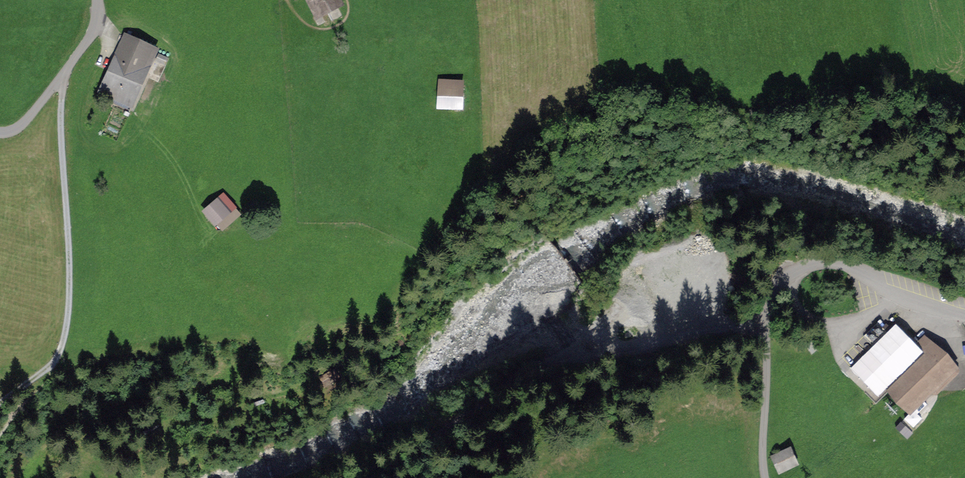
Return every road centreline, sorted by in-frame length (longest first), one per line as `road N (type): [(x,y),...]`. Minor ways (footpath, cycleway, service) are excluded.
road 1 (track): [(368,477),(417,454),(535,364),(767,324)]
road 2 (residential): [(964,314),(840,265),(791,273),(767,309),(766,477)]
road 3 (track): [(61,77),(69,288),(54,363)]
road 4 (residential): [(98,0),(90,39),(26,120),(0,133)]

